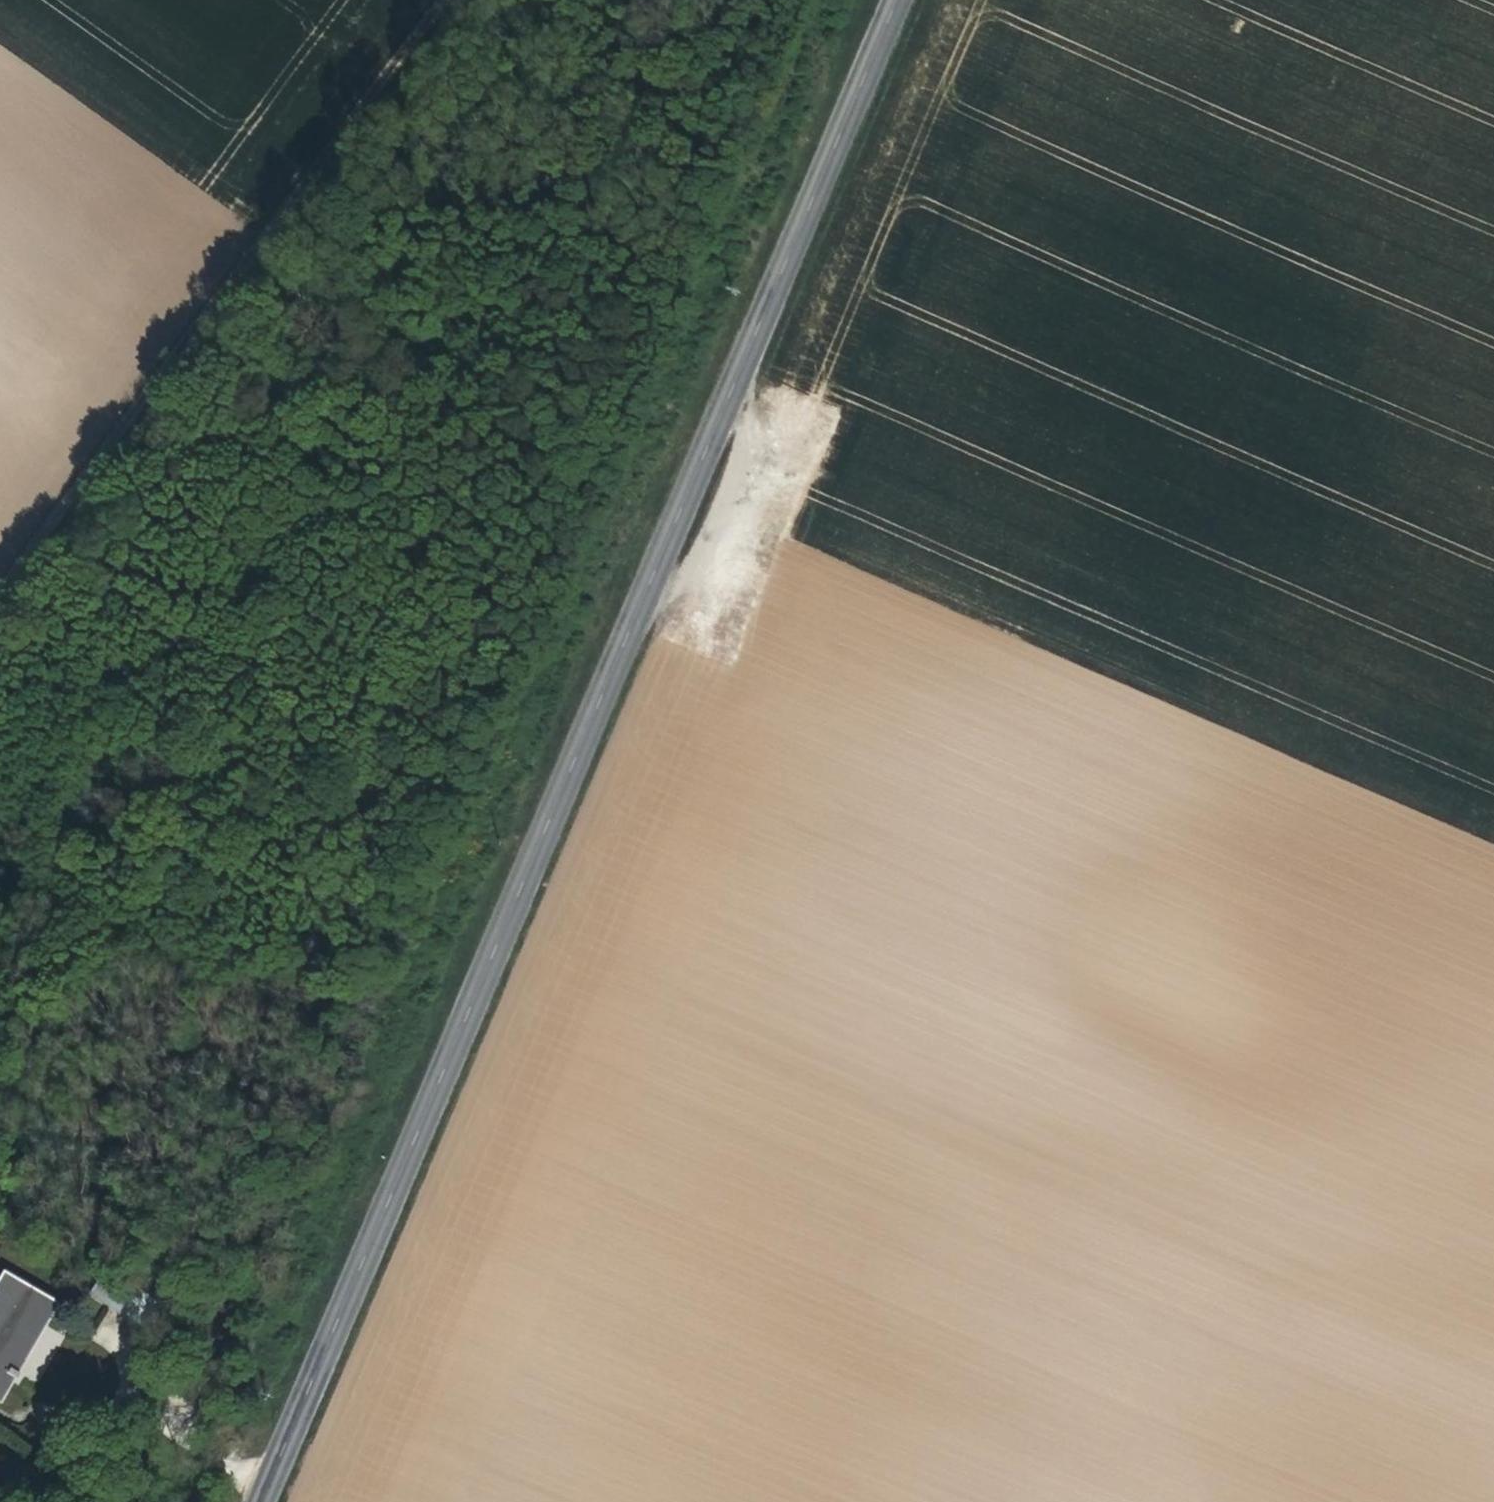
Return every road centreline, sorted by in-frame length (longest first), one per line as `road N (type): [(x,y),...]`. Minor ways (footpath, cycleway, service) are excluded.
road 1 (tertiary): [(900,0),(265,1501)]
road 2 (track): [(0,585),(428,0)]

